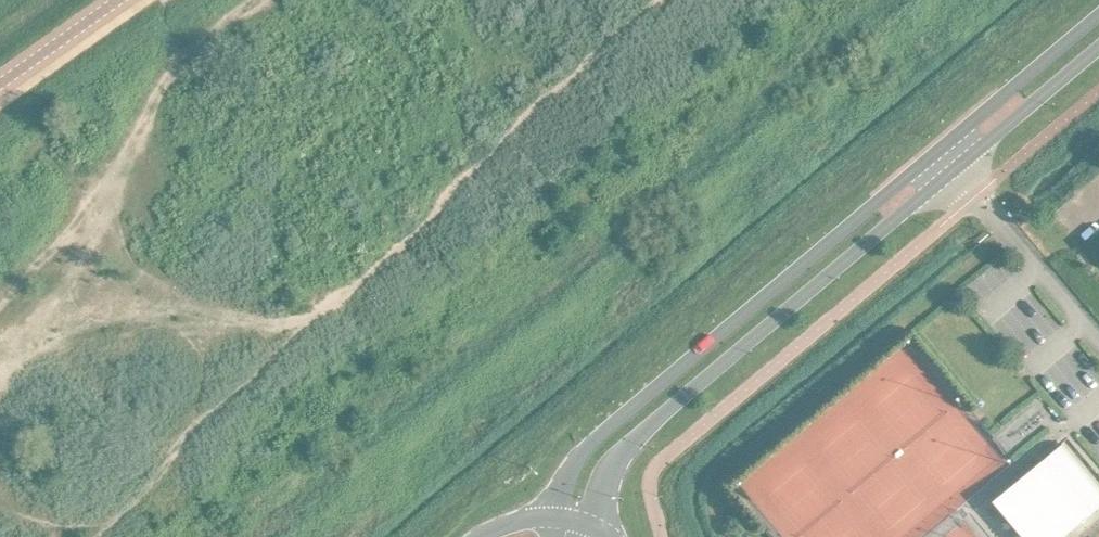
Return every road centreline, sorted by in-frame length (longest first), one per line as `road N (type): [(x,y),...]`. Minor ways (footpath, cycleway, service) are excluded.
road 1 (secondary): [(1098,7),(597,428),(570,466),(557,506)]
road 2 (secondary): [(593,516),(611,461),(634,429),(1098,40)]
road 3 (tertiary): [(0,84),(118,0)]

